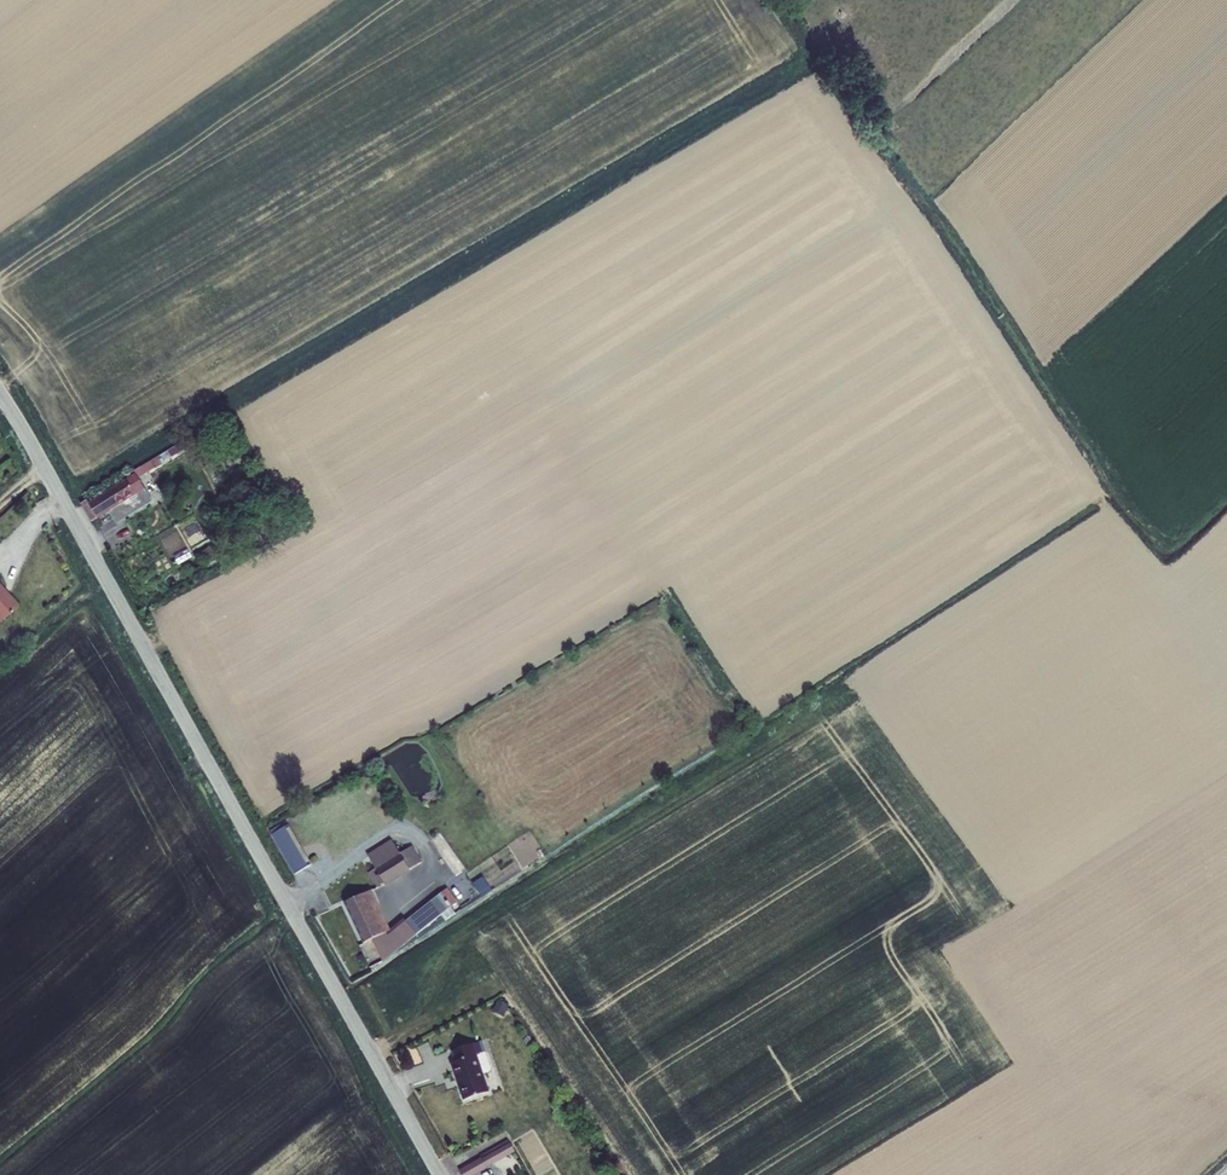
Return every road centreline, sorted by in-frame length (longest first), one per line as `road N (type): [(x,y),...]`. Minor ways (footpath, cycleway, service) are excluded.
road 1 (tertiary): [(441,1174),(0,393)]

